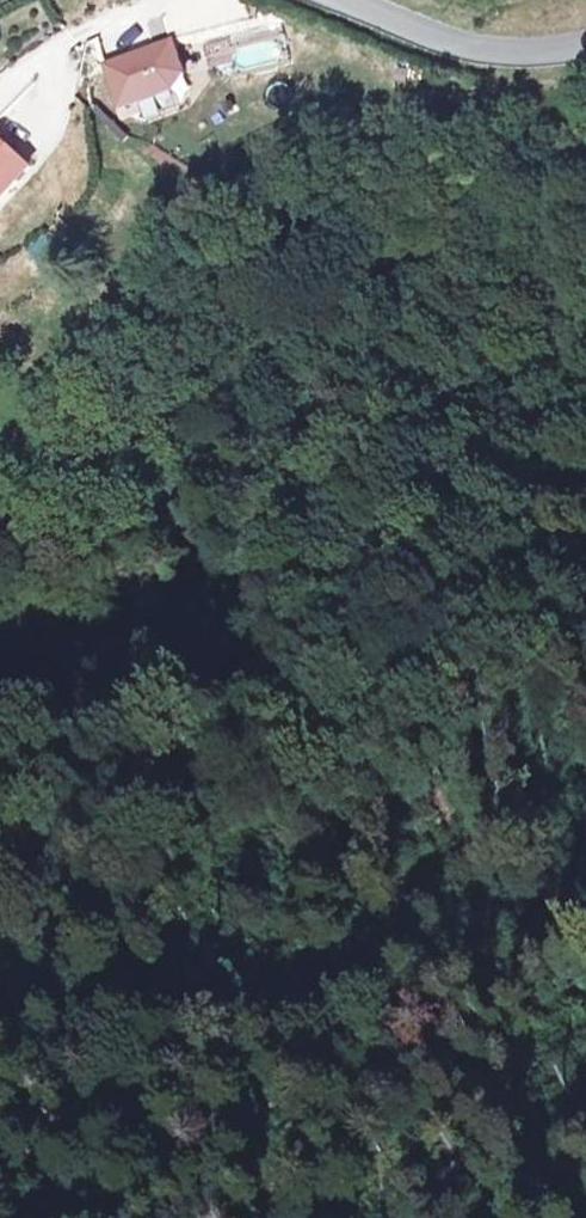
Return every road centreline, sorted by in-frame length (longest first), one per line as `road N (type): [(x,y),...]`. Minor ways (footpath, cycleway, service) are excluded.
road 1 (tertiary): [(340,0),(432,43),(568,55),(585,49)]

